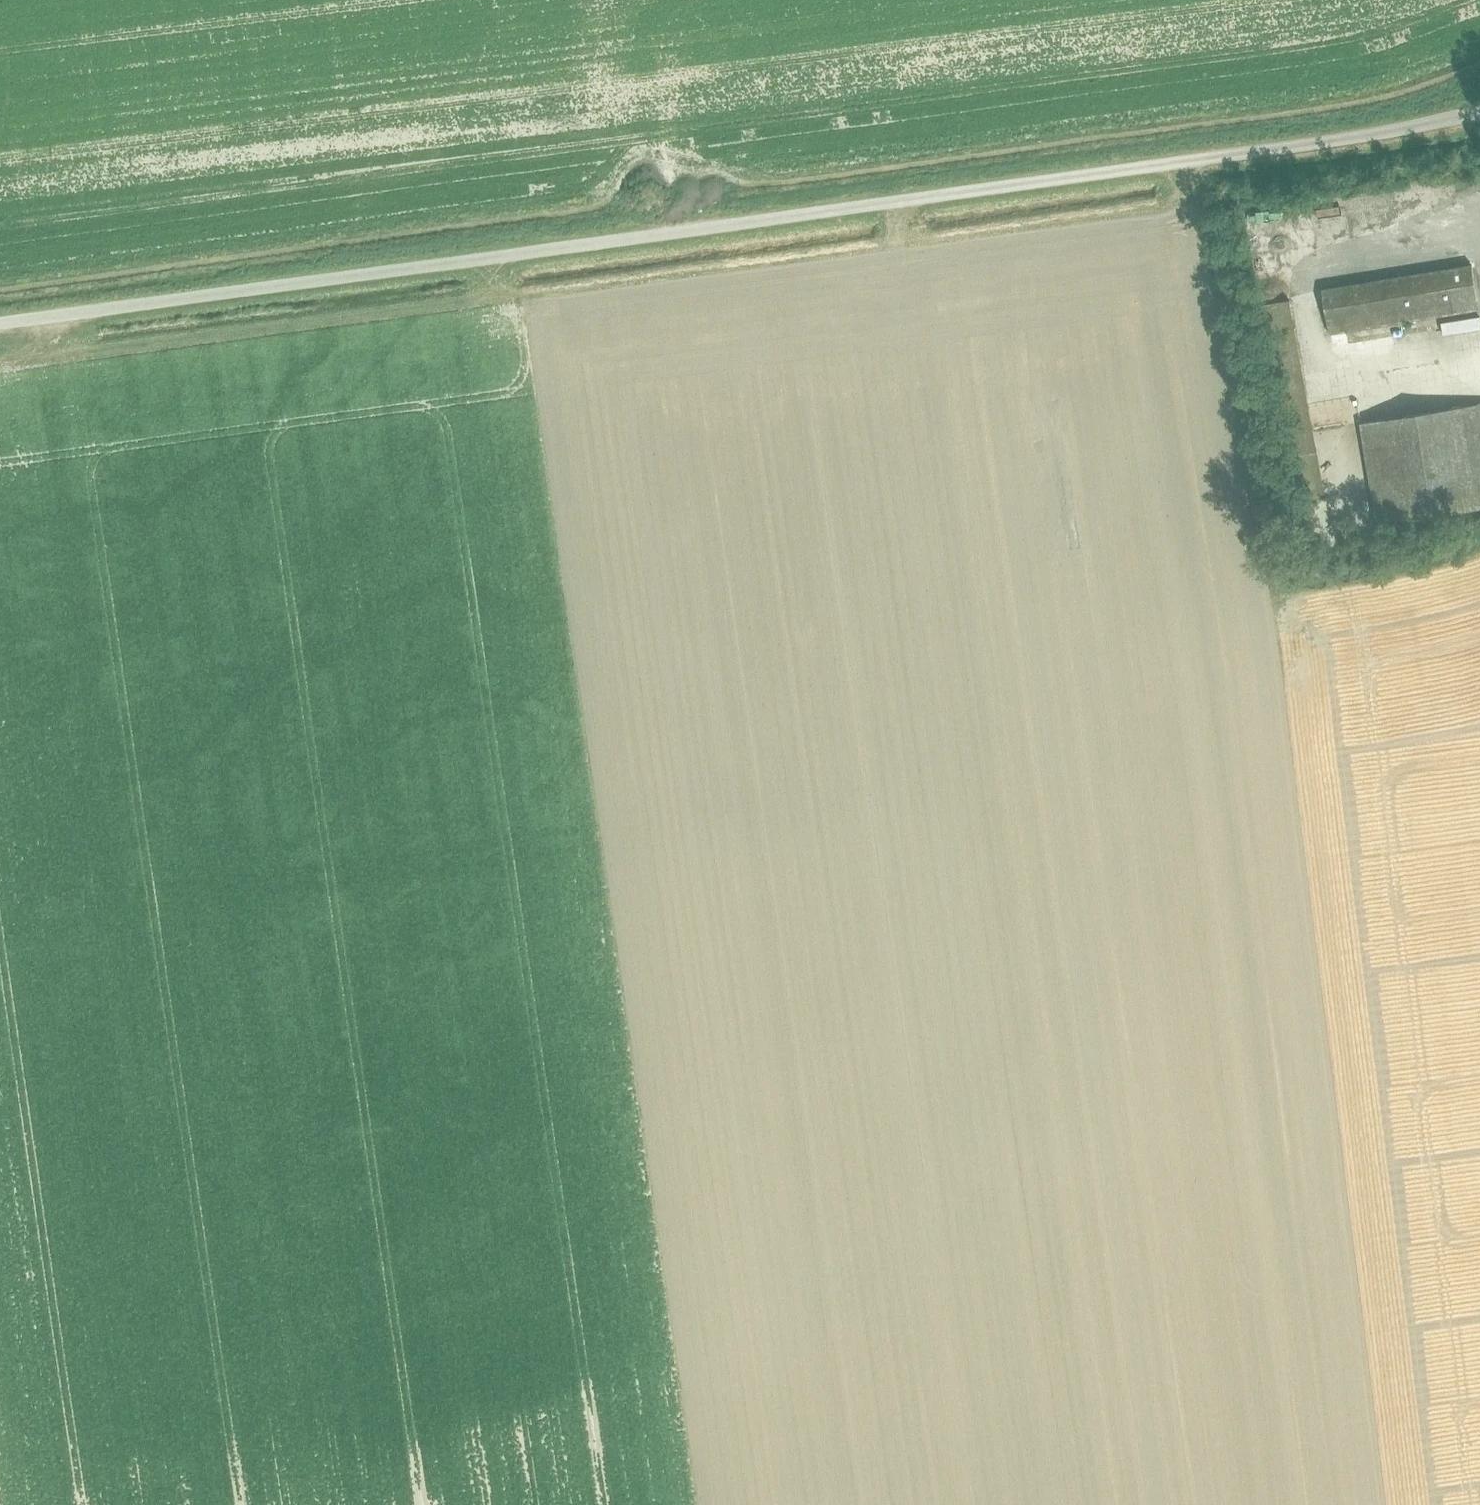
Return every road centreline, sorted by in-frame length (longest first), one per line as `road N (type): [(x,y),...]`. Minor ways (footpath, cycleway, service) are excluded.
road 1 (unclassified): [(0,323),(1479,114)]

